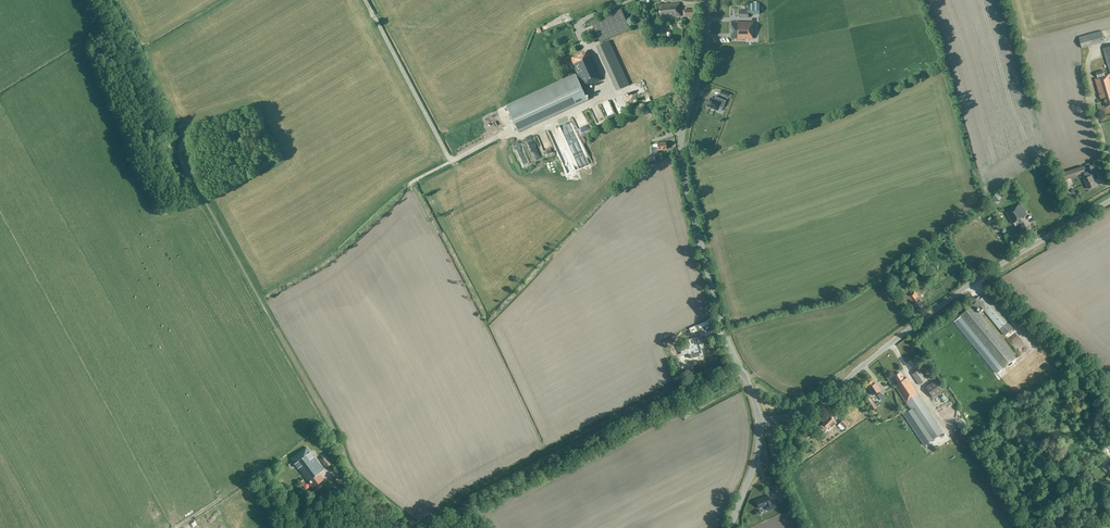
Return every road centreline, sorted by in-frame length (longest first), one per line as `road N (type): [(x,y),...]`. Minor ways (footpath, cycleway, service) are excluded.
road 1 (tertiary): [(759,421),(810,408),(981,276),(1109,201)]
road 2 (tertiary): [(741,370),(682,166),(708,0)]
road 3 (unclassified): [(429,527),(741,370)]
road 4 (track): [(685,398),(676,388),(466,494),(439,523)]
road 5 (track): [(534,133),(497,138),(453,163),(365,0)]

